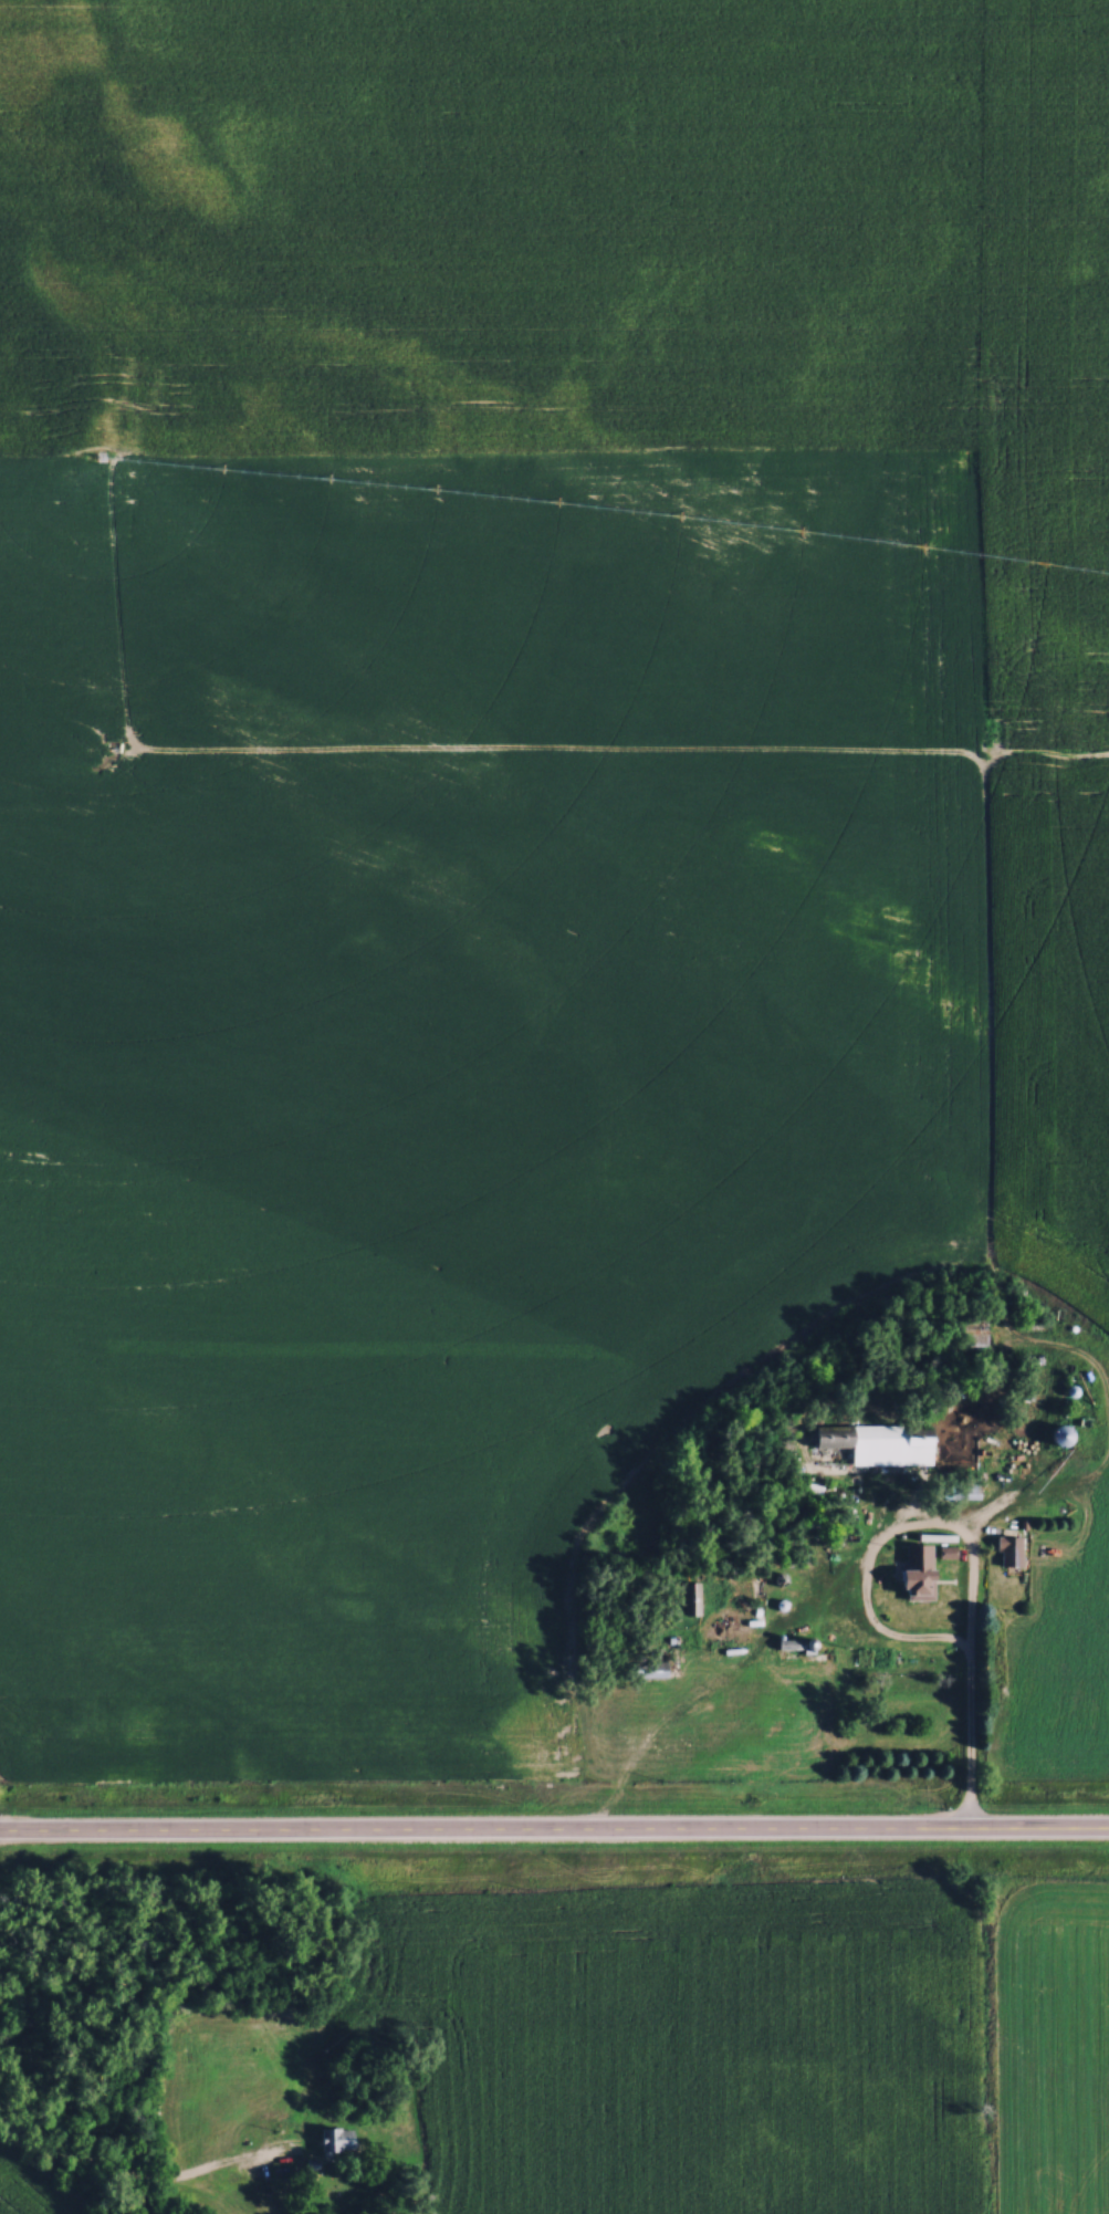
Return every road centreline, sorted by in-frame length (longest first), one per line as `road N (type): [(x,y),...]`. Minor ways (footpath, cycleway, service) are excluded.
road 1 (secondary): [(0,1836),(1108,1835)]

